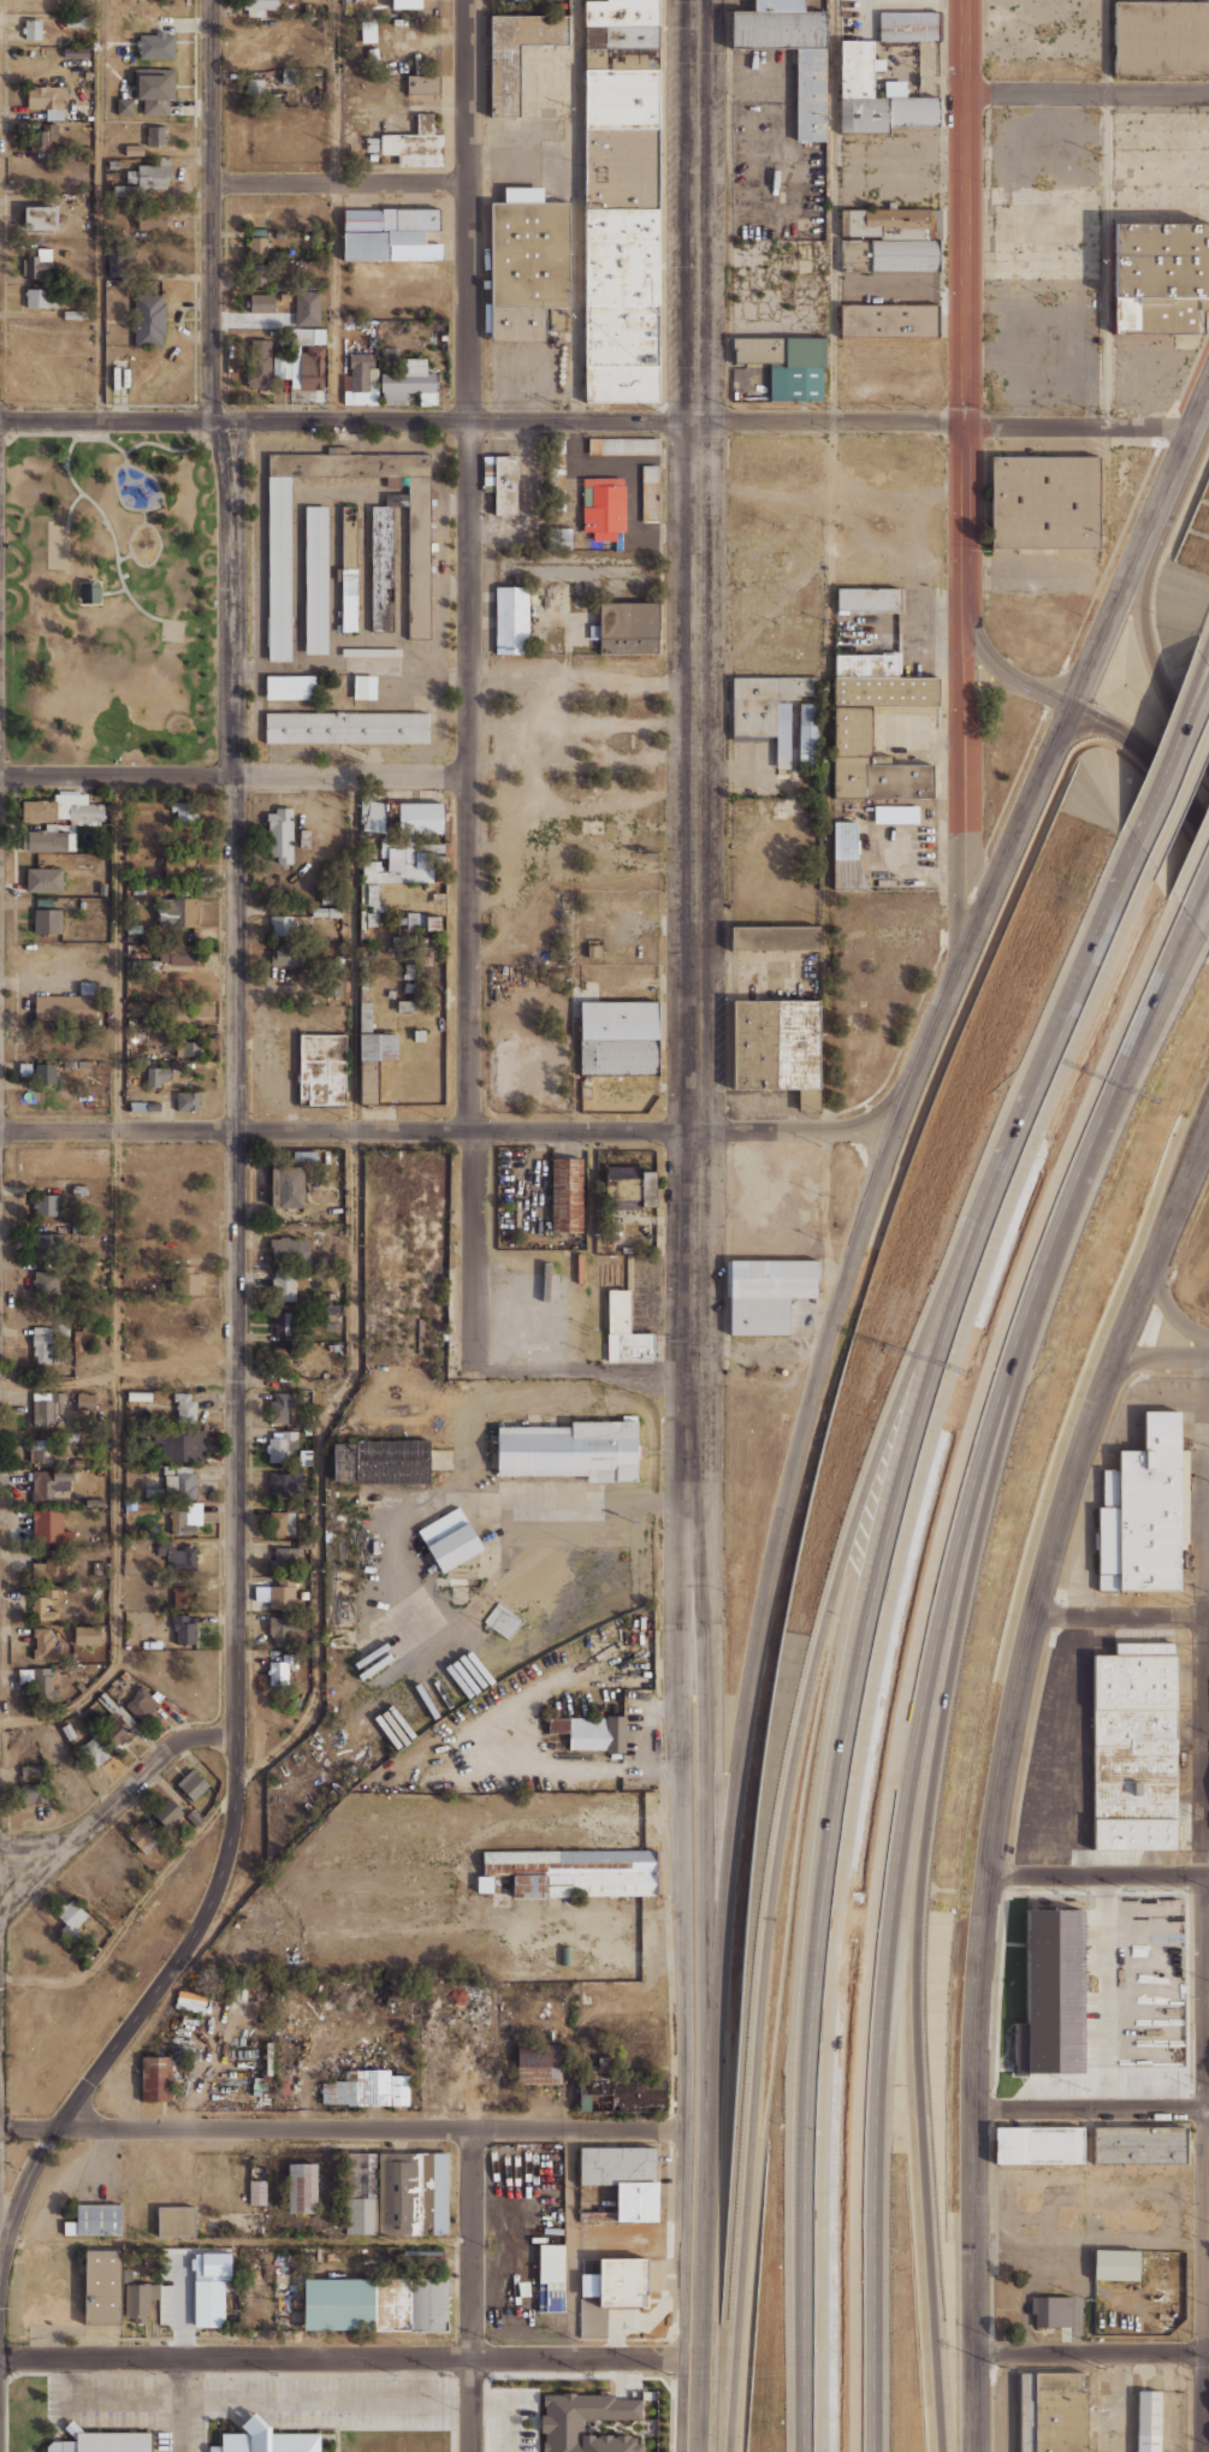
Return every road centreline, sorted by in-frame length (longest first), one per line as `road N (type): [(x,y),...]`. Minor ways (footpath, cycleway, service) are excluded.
road 1 (secondary): [(1208,384),(924,1059),(859,1238),(790,1479),(748,1702),(721,1944),(700,2451)]
road 2 (tertiary): [(0,2249),(51,2136),(190,1941),(219,1877),(233,1814),(236,795),(229,484),(219,424)]
road 3 (motorway): [(1143,851),(938,1361),(863,1639),(825,1867),(808,2063),(806,2451)]
road 4 (motorway): [(871,2451),(875,2068),(887,1921),(930,1633),(980,1439),(1038,1266),(1183,914)]
road 5 (residential): [(467,0),(468,1115),(475,1147),(478,1368)]
road 6 (secondary): [(975,2451),(976,2033),(1002,1769),(1032,1615),(1079,1455),(1208,1130)]
road 7 (tertiary): [(693,1130),(693,1468),(681,1598),(681,2451)]
road 8 (motorway): [(1002,1196),(971,1218),(955,1250),(888,1420),(822,1629),(769,1938),(731,2451)]
road 9 (motorway): [(942,2451),(915,2019),(926,1820),(954,1647),(1038,1266)]
road 10 (residential): [(1191,426),(0,425)]
road 11 (tertiary): [(695,0),(693,1130)]
road 12 (tertiary): [(693,1468),(704,1653),(709,2142),(701,2369)]
road 13 (residential): [(1204,1616),(1204,2451)]
road 14 (residential): [(686,2130),(0,2128)]
road 15 (residential): [(683,2359),(0,2361)]
road 16 (residential): [(897,1129),(235,1131)]
road 17 (tertiary): [(964,614),(967,0)]
road 18 (residential): [(469,780),(0,777)]
road 19 (tertiary): [(219,424),(212,389),(212,0)]
road 20 (tertiary): [(964,614),(966,956)]
road 21 (tertiary): [(1208,830),(1144,748),(991,665),(964,614)]
road 22 (residential): [(472,2128),(472,2451)]
road 23 (residential): [(236,1733),(191,1736),(164,1751),(0,1909)]
road 24 (residential): [(468,185),(212,183)]
road 25 (residential): [(1208,93),(966,94)]
road 26 (secondary): [(1143,540),(1150,664),(1208,762)]
road 27 (residential): [(235,1131),(0,1132)]
road 28 (residential): [(1208,2351),(974,2350)]
road 29 (residential): [(1208,2106),(974,2105)]
road 30 (motorway): [(1092,1129),(1125,1090),(1203,935)]
road 31 (residential): [(1208,1873),(988,1873)]
road 32 (residential): [(693,1368),(478,1368)]
road 33 (motorway): [(1204,661),(1143,851)]
road 34 (residential): [(1208,1616),(1032,1615)]
road 35 (motorway): [(1208,703),(1143,851)]

